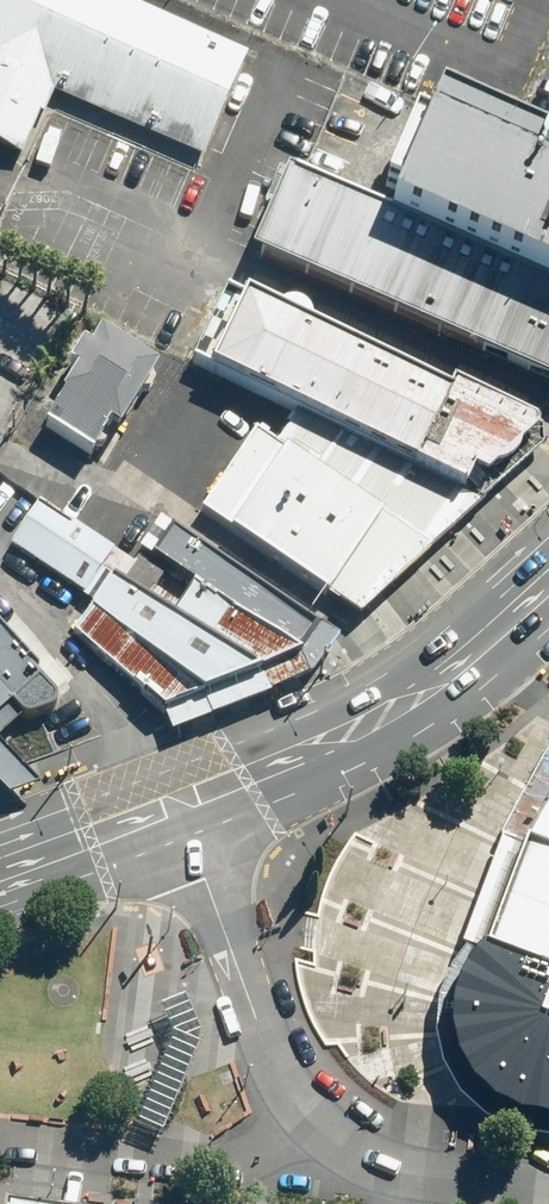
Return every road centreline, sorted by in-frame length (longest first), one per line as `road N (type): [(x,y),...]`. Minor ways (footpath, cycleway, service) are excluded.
road 1 (secondary): [(182,814),(358,731),(548,585)]
road 2 (residential): [(305,1119),(273,1069),(182,814)]
road 3 (residential): [(305,1119),(260,1153),(219,1164),(0,1140)]
road 4 (residential): [(548,1193),(390,1170),(359,1159),(305,1119)]
road 5 (secondary): [(0,878),(182,814)]

